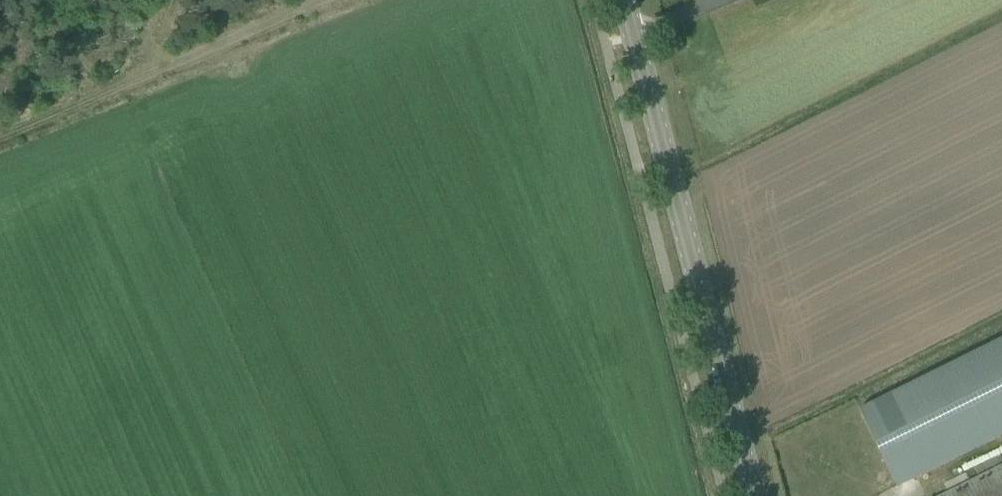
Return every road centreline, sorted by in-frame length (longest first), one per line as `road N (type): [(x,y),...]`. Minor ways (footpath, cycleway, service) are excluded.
road 1 (tertiary): [(752,495),(624,0)]
road 2 (track): [(0,135),(320,0)]

